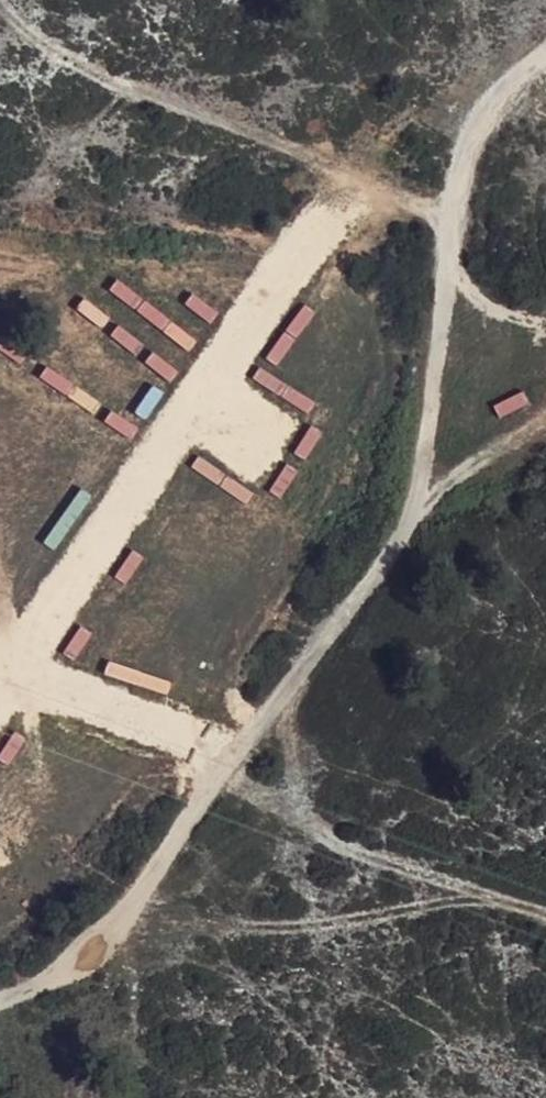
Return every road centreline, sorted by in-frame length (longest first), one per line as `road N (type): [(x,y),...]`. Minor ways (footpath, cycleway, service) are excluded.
road 1 (track): [(0,1010),(78,983),(96,968),(234,757),(417,514),(449,219),(486,112),(545,53)]
road 2 (track): [(284,692),(302,808),(344,847),(545,917)]
road 3 (track): [(545,410),(417,514)]

